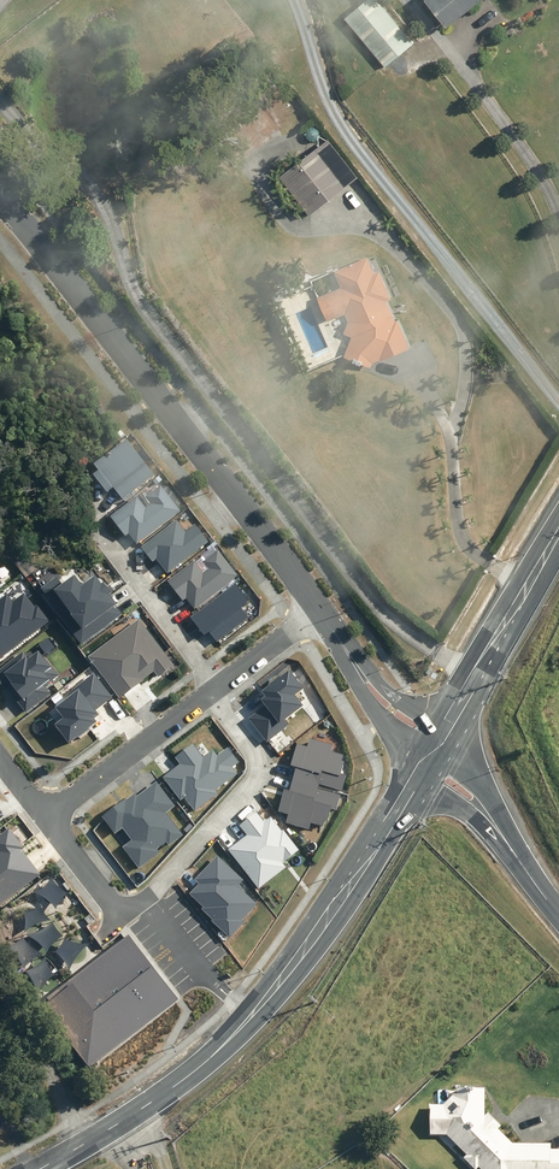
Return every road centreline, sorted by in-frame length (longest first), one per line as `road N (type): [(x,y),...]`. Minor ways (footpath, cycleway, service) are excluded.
road 1 (tertiary): [(36,1168),(193,1072),(264,1009),(322,935),(435,755)]
road 2 (residential): [(320,608),(0,201)]
road 3 (unclassified): [(435,755),(558,534)]
road 4 (residential): [(158,882),(259,764),(208,692)]
road 5 (residential): [(208,692),(44,816)]
road 6 (tertiary): [(435,755),(447,779),(474,799),(558,915)]
road 7 (residential): [(100,535),(216,687)]
road 8 (residential): [(435,755),(320,608)]
road 9 (residential): [(320,608),(216,687)]
road 10 (residential): [(44,816),(121,914)]

